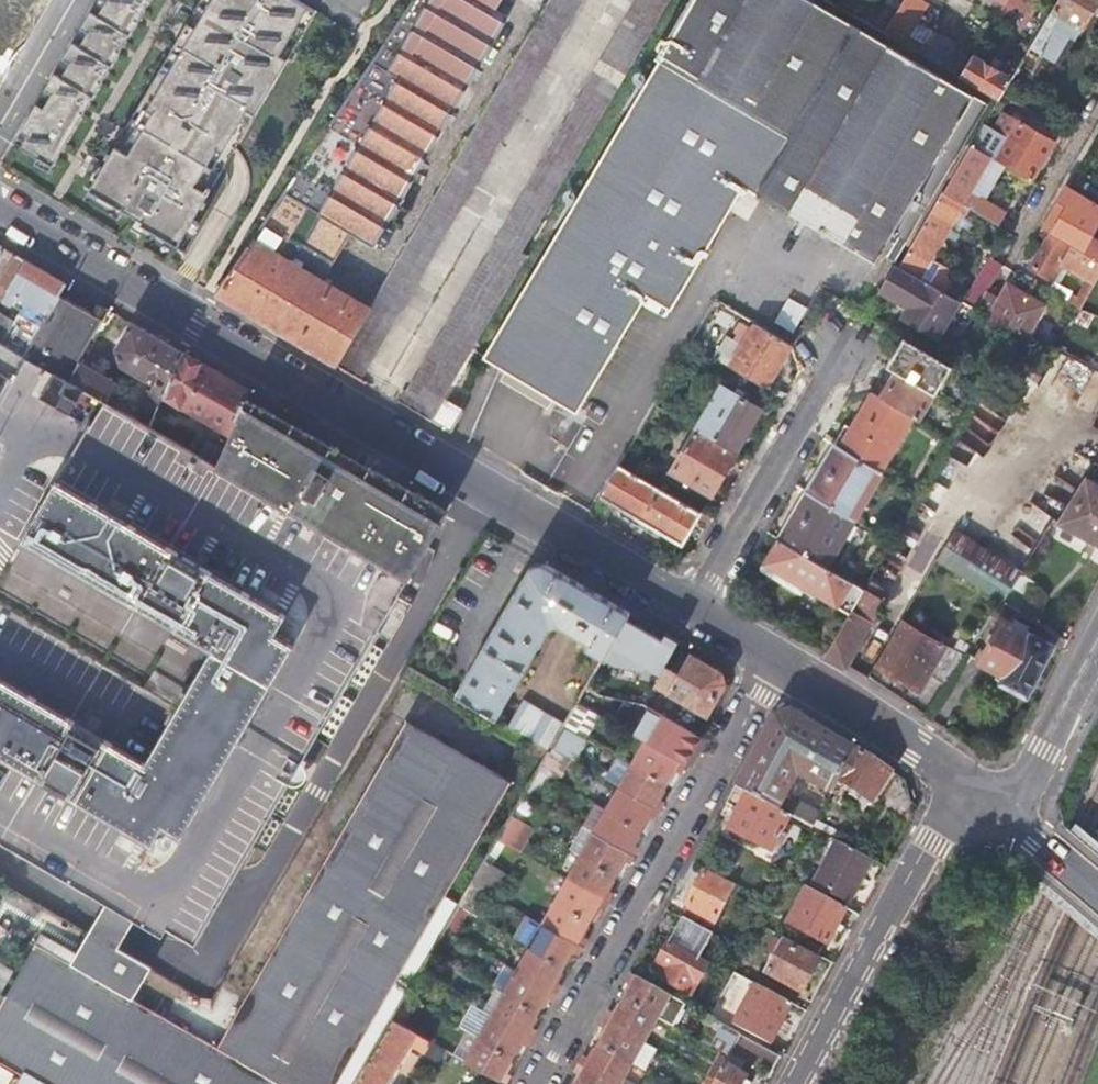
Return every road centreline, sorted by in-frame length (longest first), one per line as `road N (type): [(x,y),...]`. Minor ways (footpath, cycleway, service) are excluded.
road 1 (residential): [(0,211),(693,606)]
road 2 (residential): [(536,1083),(778,656)]
road 3 (residential): [(796,1083),(931,841),(999,806)]
road 4 (residential): [(693,606),(845,351)]
road 5 (residential): [(778,656),(999,806)]
road 6 (residential): [(1097,643),(1043,748),(999,806)]
road 7 (residential): [(999,806),(1097,890)]

